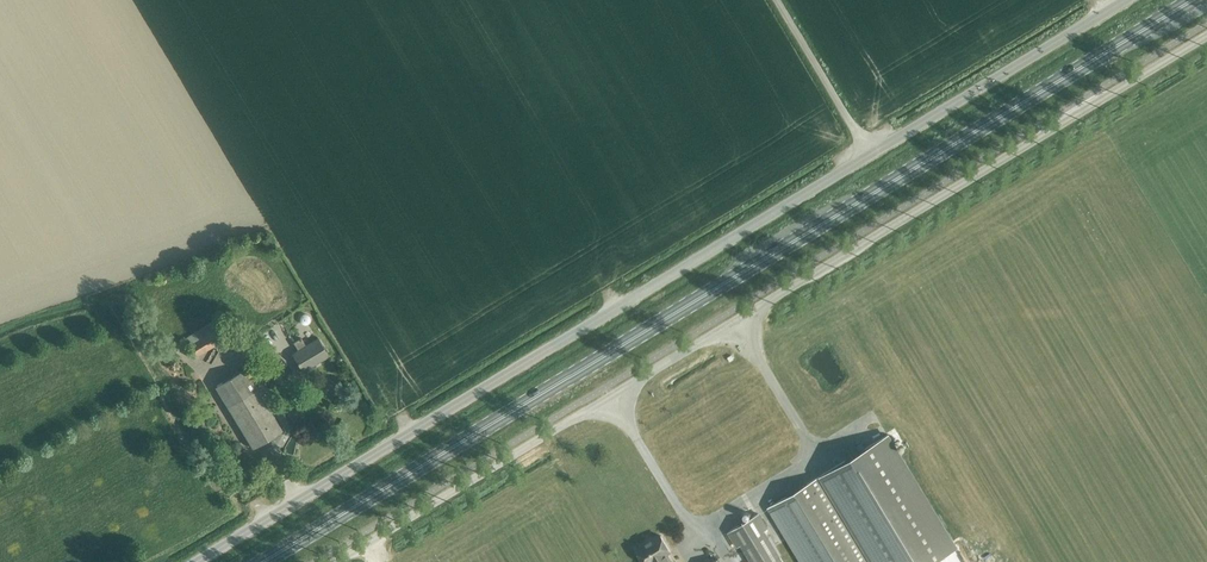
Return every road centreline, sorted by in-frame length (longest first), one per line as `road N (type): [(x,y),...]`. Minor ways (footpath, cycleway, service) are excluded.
road 1 (primary): [(262,561),(1192,0)]
road 2 (unclassified): [(196,561),(1124,0)]
road 3 (unclassified): [(336,561),(1206,35)]

